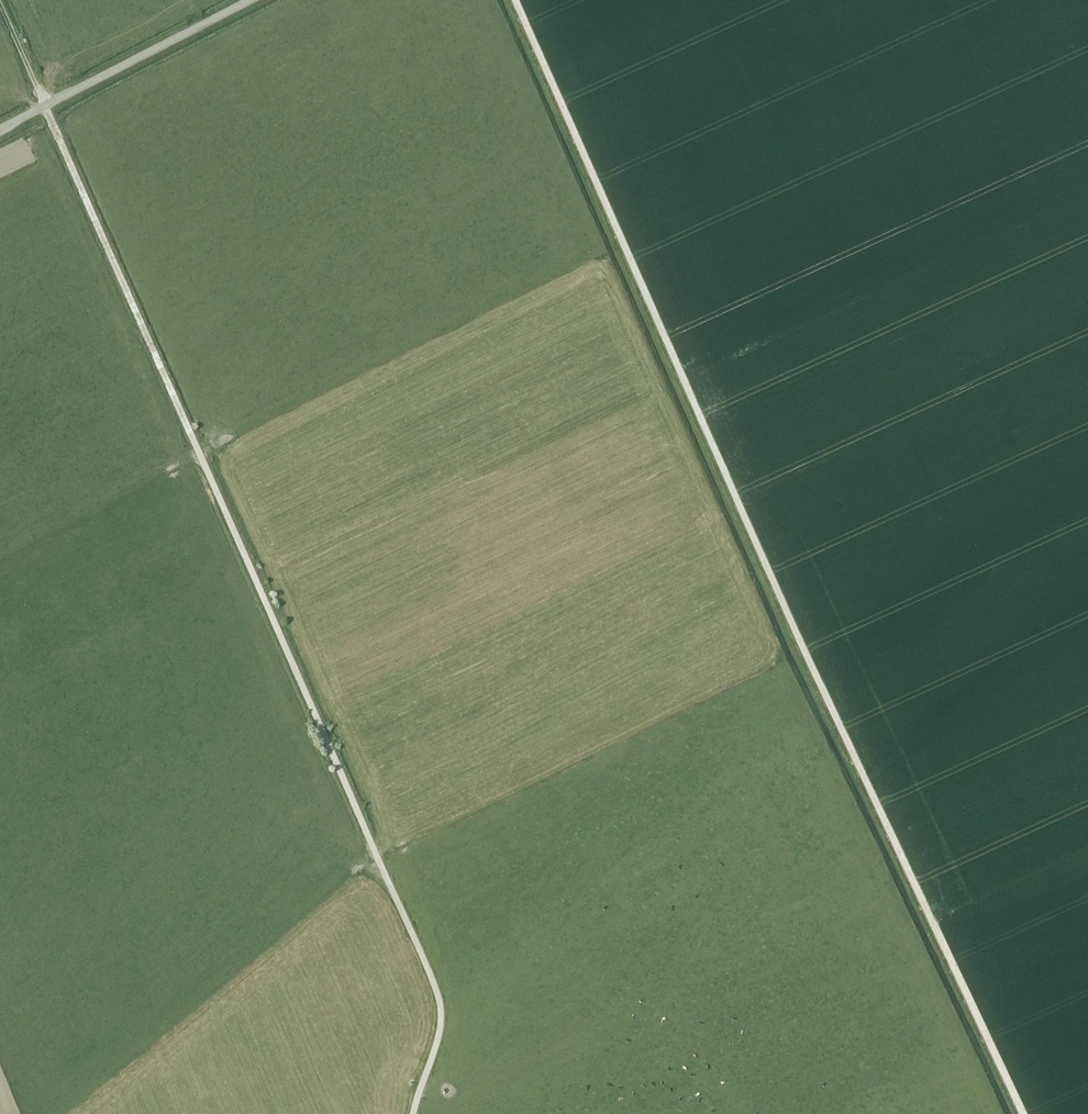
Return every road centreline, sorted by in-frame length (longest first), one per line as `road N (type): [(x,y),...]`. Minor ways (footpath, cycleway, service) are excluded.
road 1 (unclassified): [(0,130),(252,0)]

